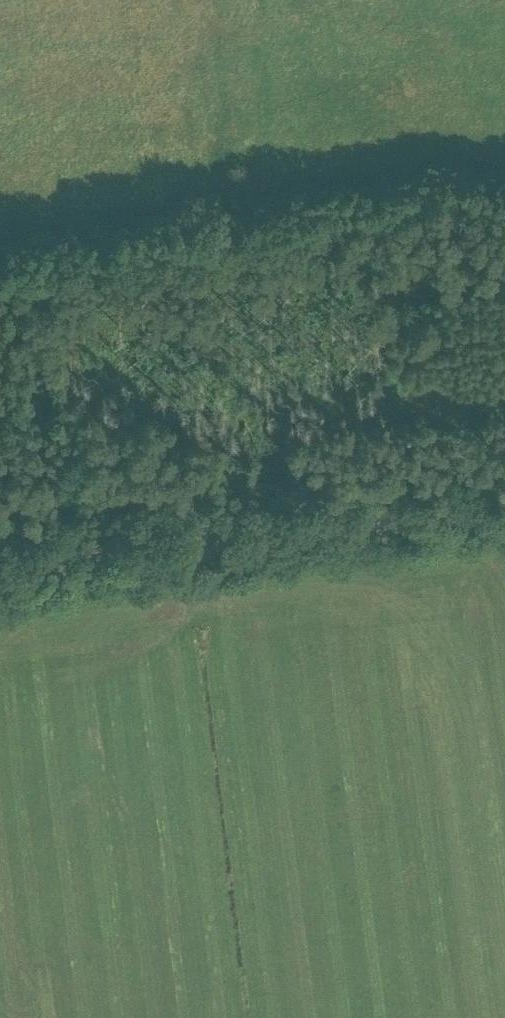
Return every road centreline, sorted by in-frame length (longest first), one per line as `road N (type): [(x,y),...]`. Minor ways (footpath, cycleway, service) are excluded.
road 1 (tertiary): [(0,571),(504,509)]

